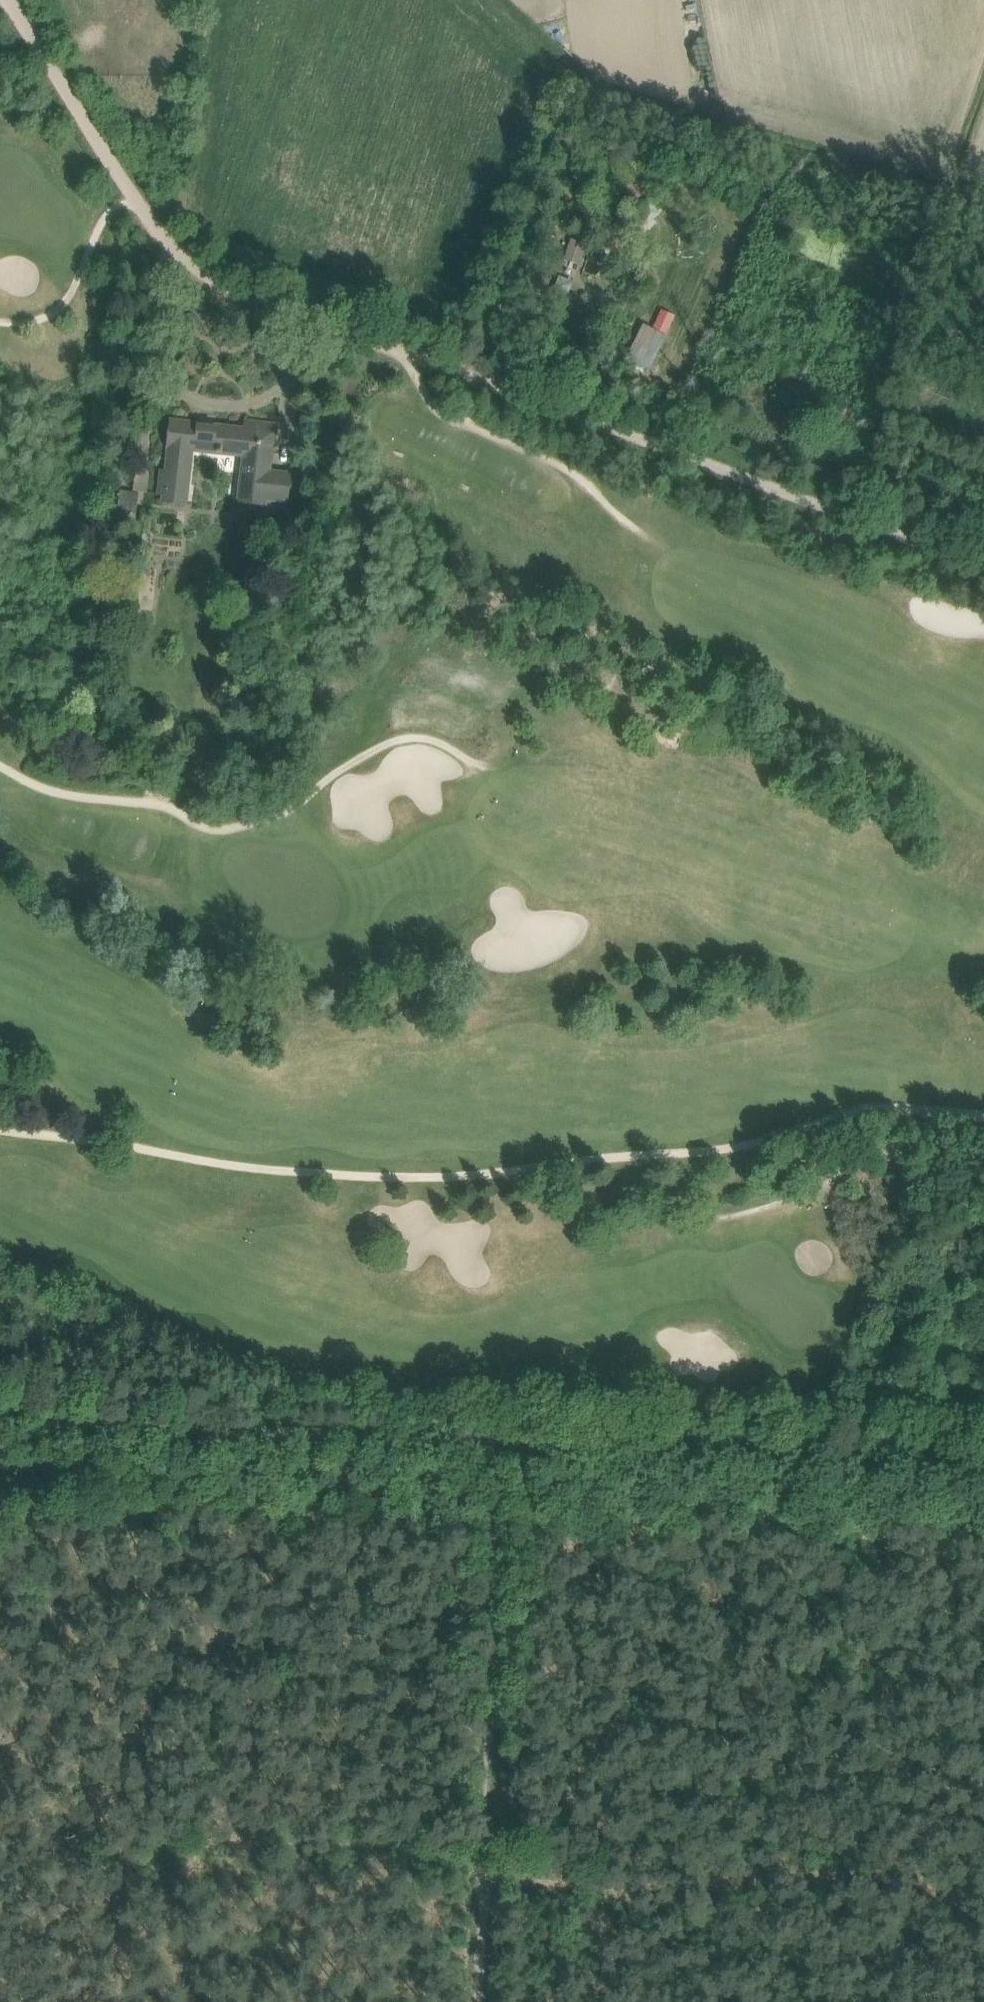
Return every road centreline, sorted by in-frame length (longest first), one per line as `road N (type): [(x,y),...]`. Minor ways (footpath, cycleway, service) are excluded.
road 1 (track): [(983,566),(247,296),(195,264),(158,228),(8,0)]
road 2 (track): [(497,1440),(473,2001)]
road 3 (track): [(497,1440),(0,1422)]
road 4 (track): [(983,1458),(497,1440)]

